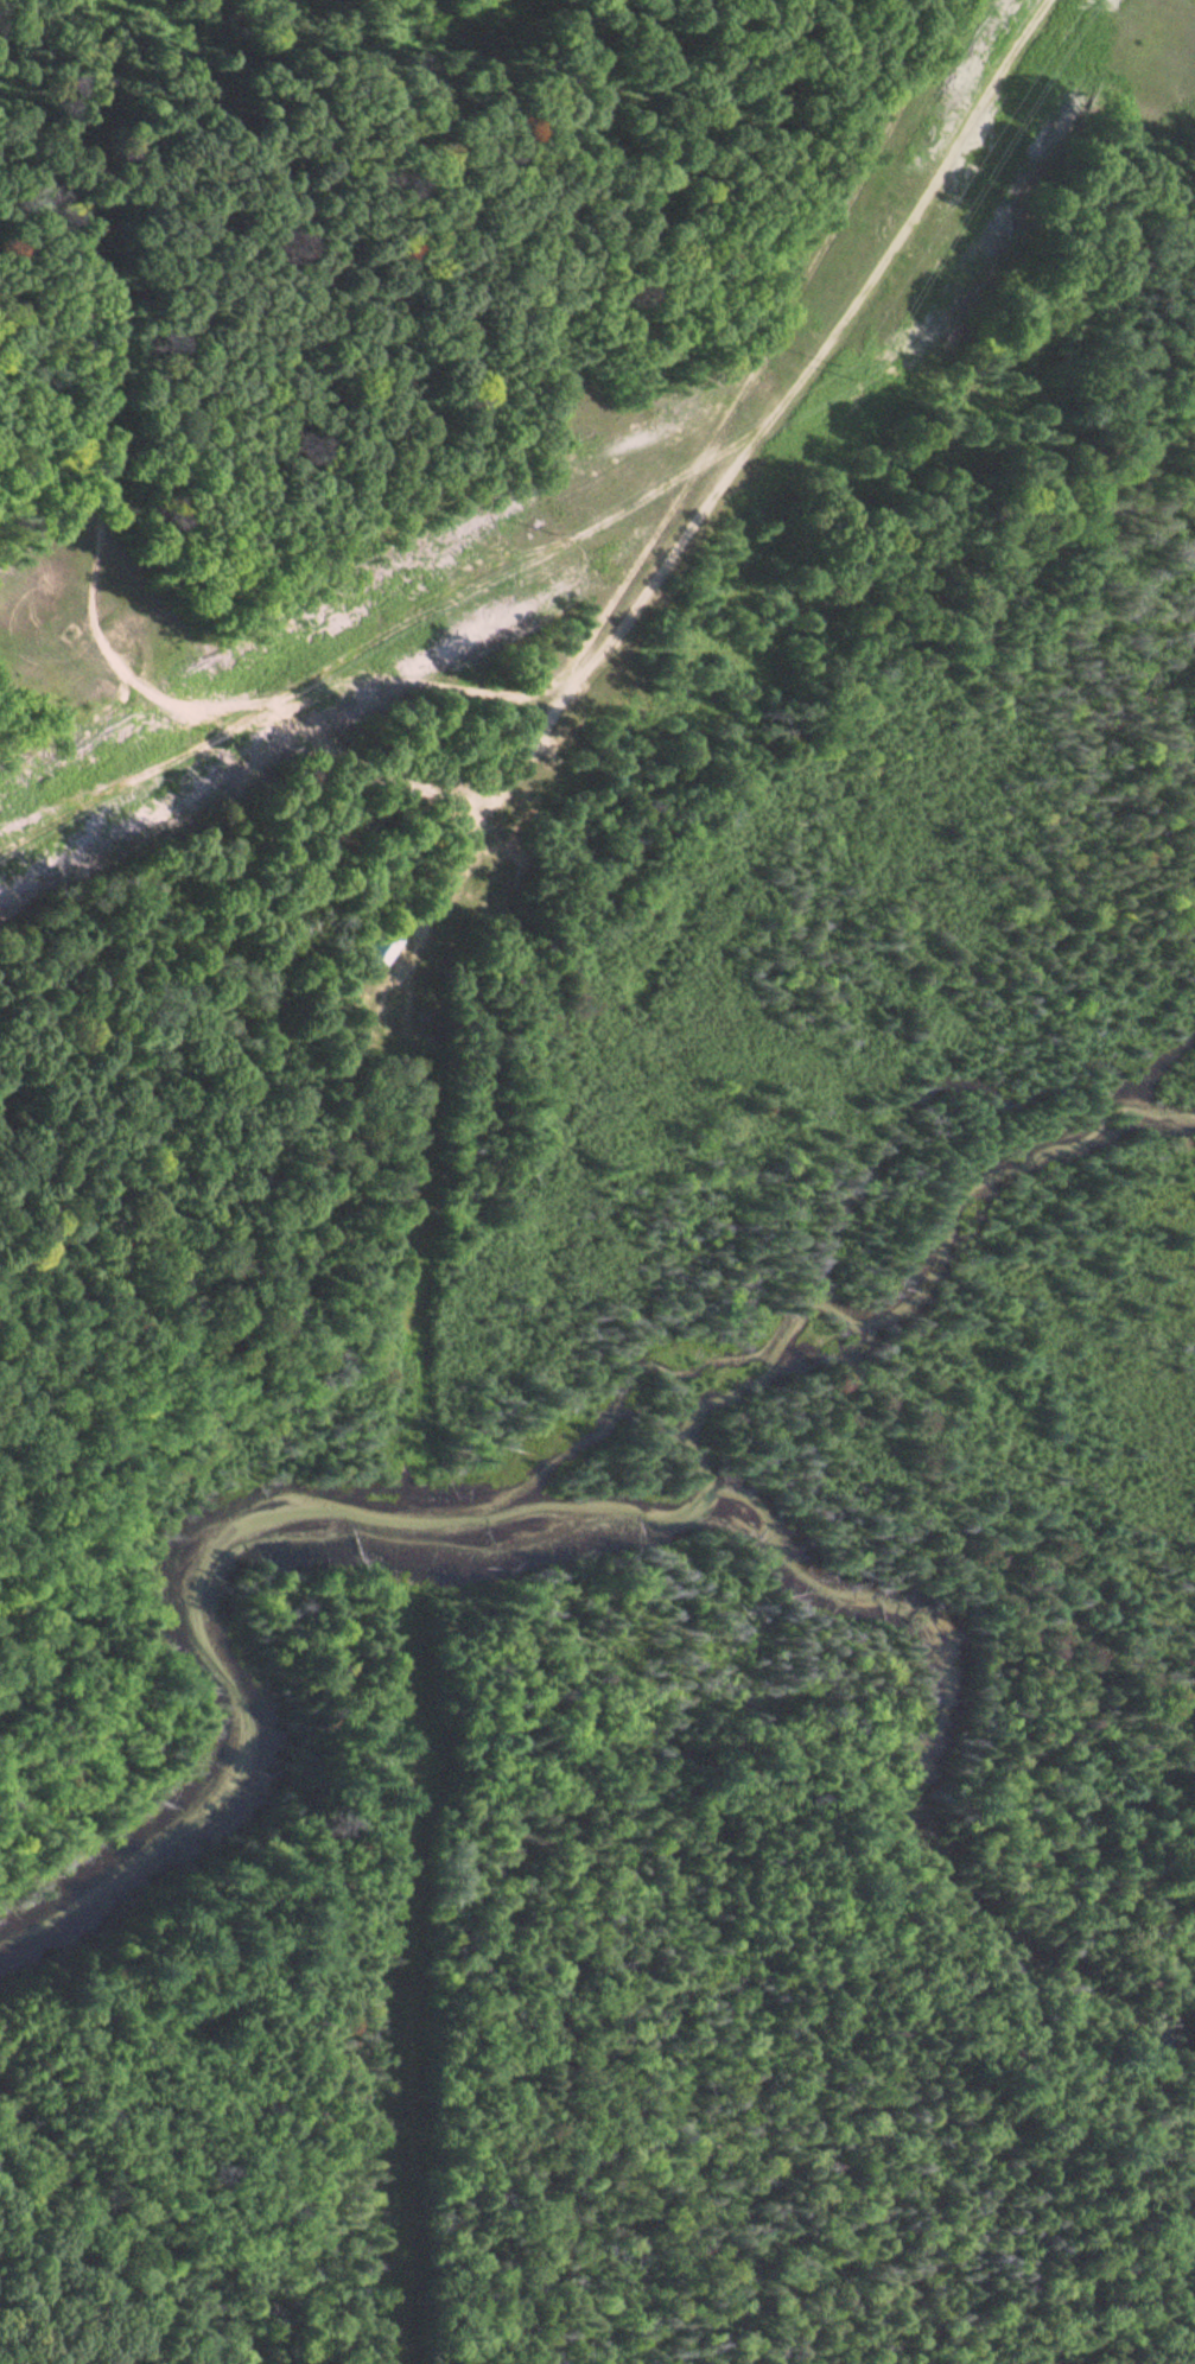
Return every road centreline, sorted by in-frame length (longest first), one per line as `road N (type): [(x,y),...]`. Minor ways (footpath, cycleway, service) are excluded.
road 1 (track): [(964,0),(681,501),(573,652),(370,1034),(80,1104),(0,1154)]

